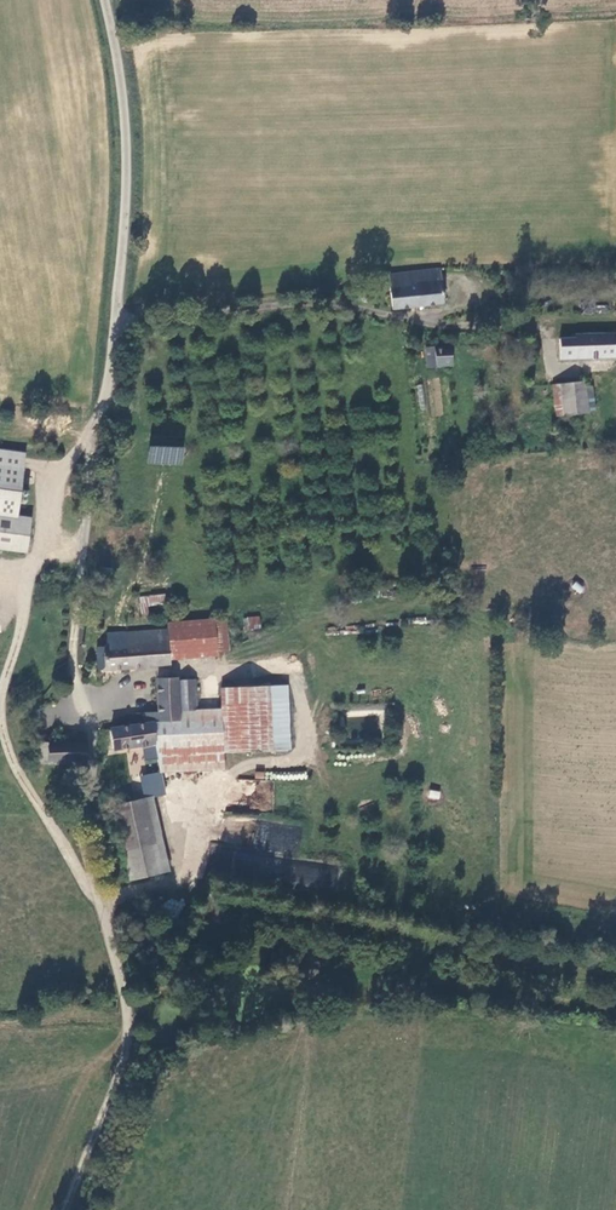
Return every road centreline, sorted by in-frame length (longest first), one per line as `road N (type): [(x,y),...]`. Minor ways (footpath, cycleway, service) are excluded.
road 1 (unclassified): [(0,694),(66,464),(103,408),(117,323),(126,118),(108,0)]
road 2 (unclassified): [(107,914),(125,981),(123,1070),(67,1209)]
road 3 (unclassified): [(107,914),(15,766),(0,720)]

